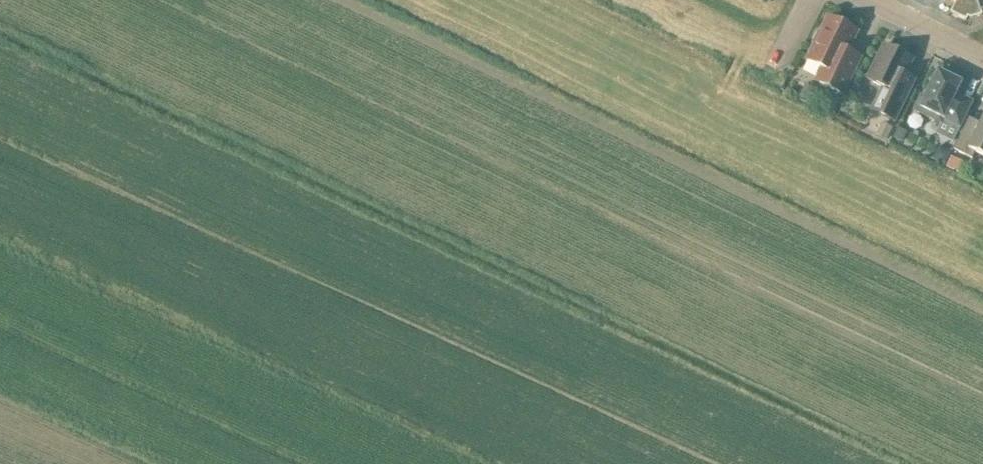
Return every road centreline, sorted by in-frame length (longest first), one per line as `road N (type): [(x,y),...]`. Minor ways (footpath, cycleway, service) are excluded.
road 1 (residential): [(872,0),(982,59)]

